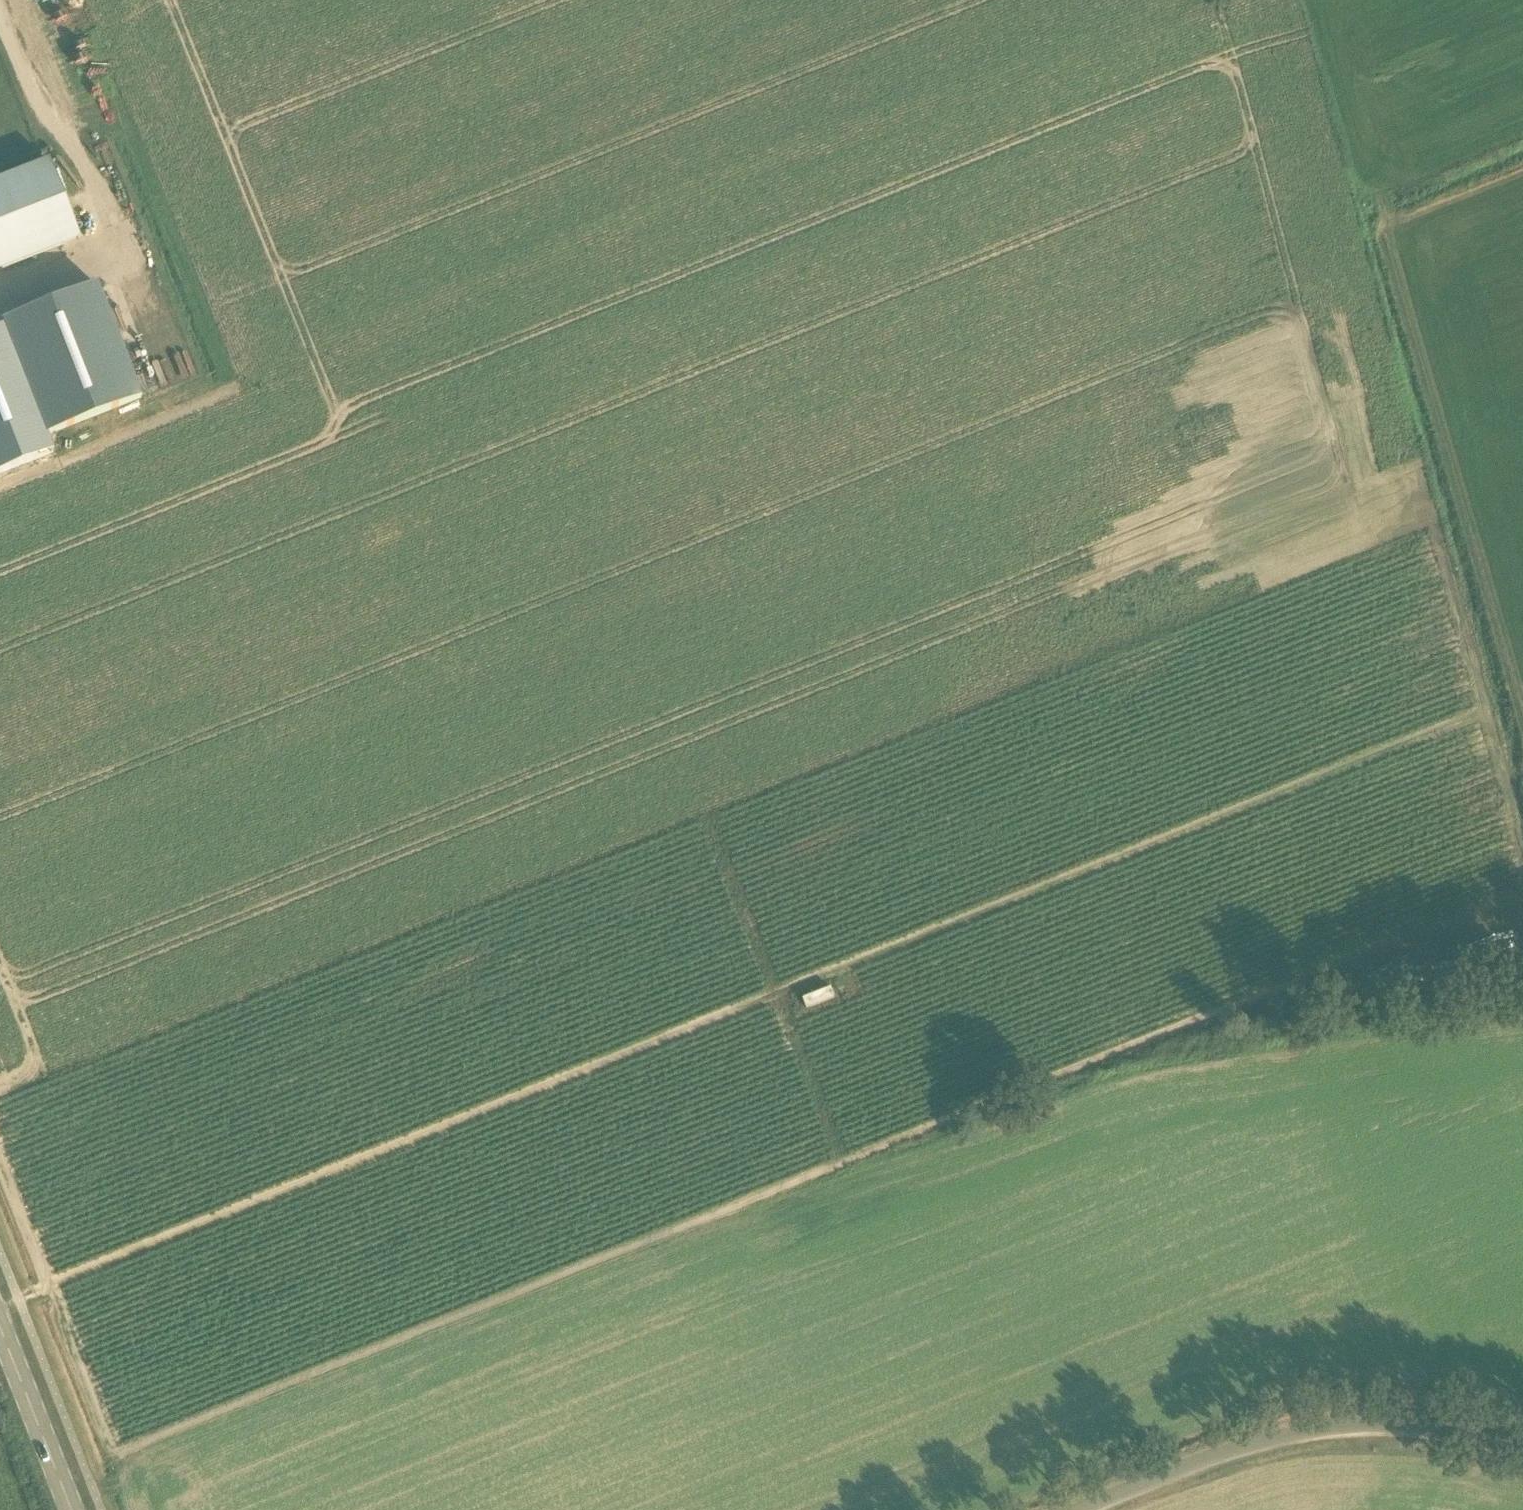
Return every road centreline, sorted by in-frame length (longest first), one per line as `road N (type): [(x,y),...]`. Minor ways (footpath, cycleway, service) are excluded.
road 1 (unclassified): [(1073,1509),(1215,1454),(1324,1426),(1452,1421),(1522,1439)]
road 2 (secondary): [(71,1509),(0,1330)]

